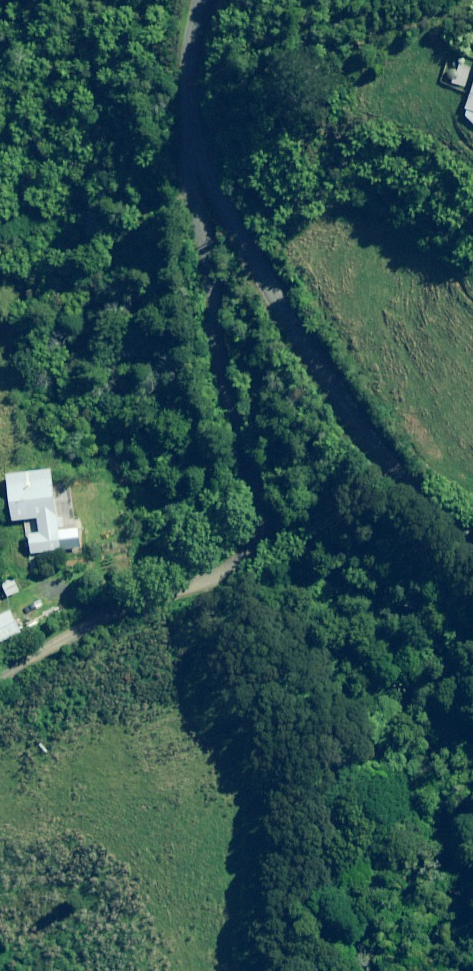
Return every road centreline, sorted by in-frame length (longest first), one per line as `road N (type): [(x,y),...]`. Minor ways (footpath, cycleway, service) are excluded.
road 1 (unclassified): [(223,233),(212,249),(209,277),(217,366),(257,509),(252,542),(221,571),(58,642),(0,678)]
road 2 (unclassified): [(472,560),(423,526),(223,233)]
road 3 (unclassified): [(223,233),(195,148),(184,64),(208,0)]

